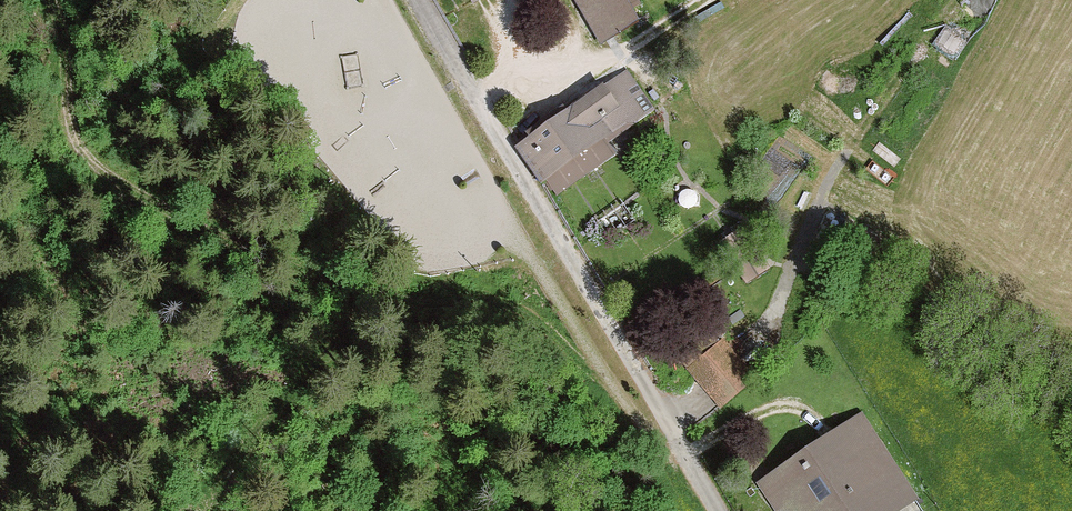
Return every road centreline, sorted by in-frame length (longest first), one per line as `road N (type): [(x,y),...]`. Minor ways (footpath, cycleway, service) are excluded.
road 1 (track): [(54,0),(72,138),(104,175),(189,224),(303,268),(394,297),(512,308),(573,358),(603,369)]
road 2 (unclassified): [(717,510),(422,0)]
road 3 (track): [(517,235),(666,453),(684,454),(776,408),(801,411),(823,426)]
road 4 (track): [(956,0),(823,192),(769,320)]
road 5 (track): [(701,0),(570,77),(477,98)]

